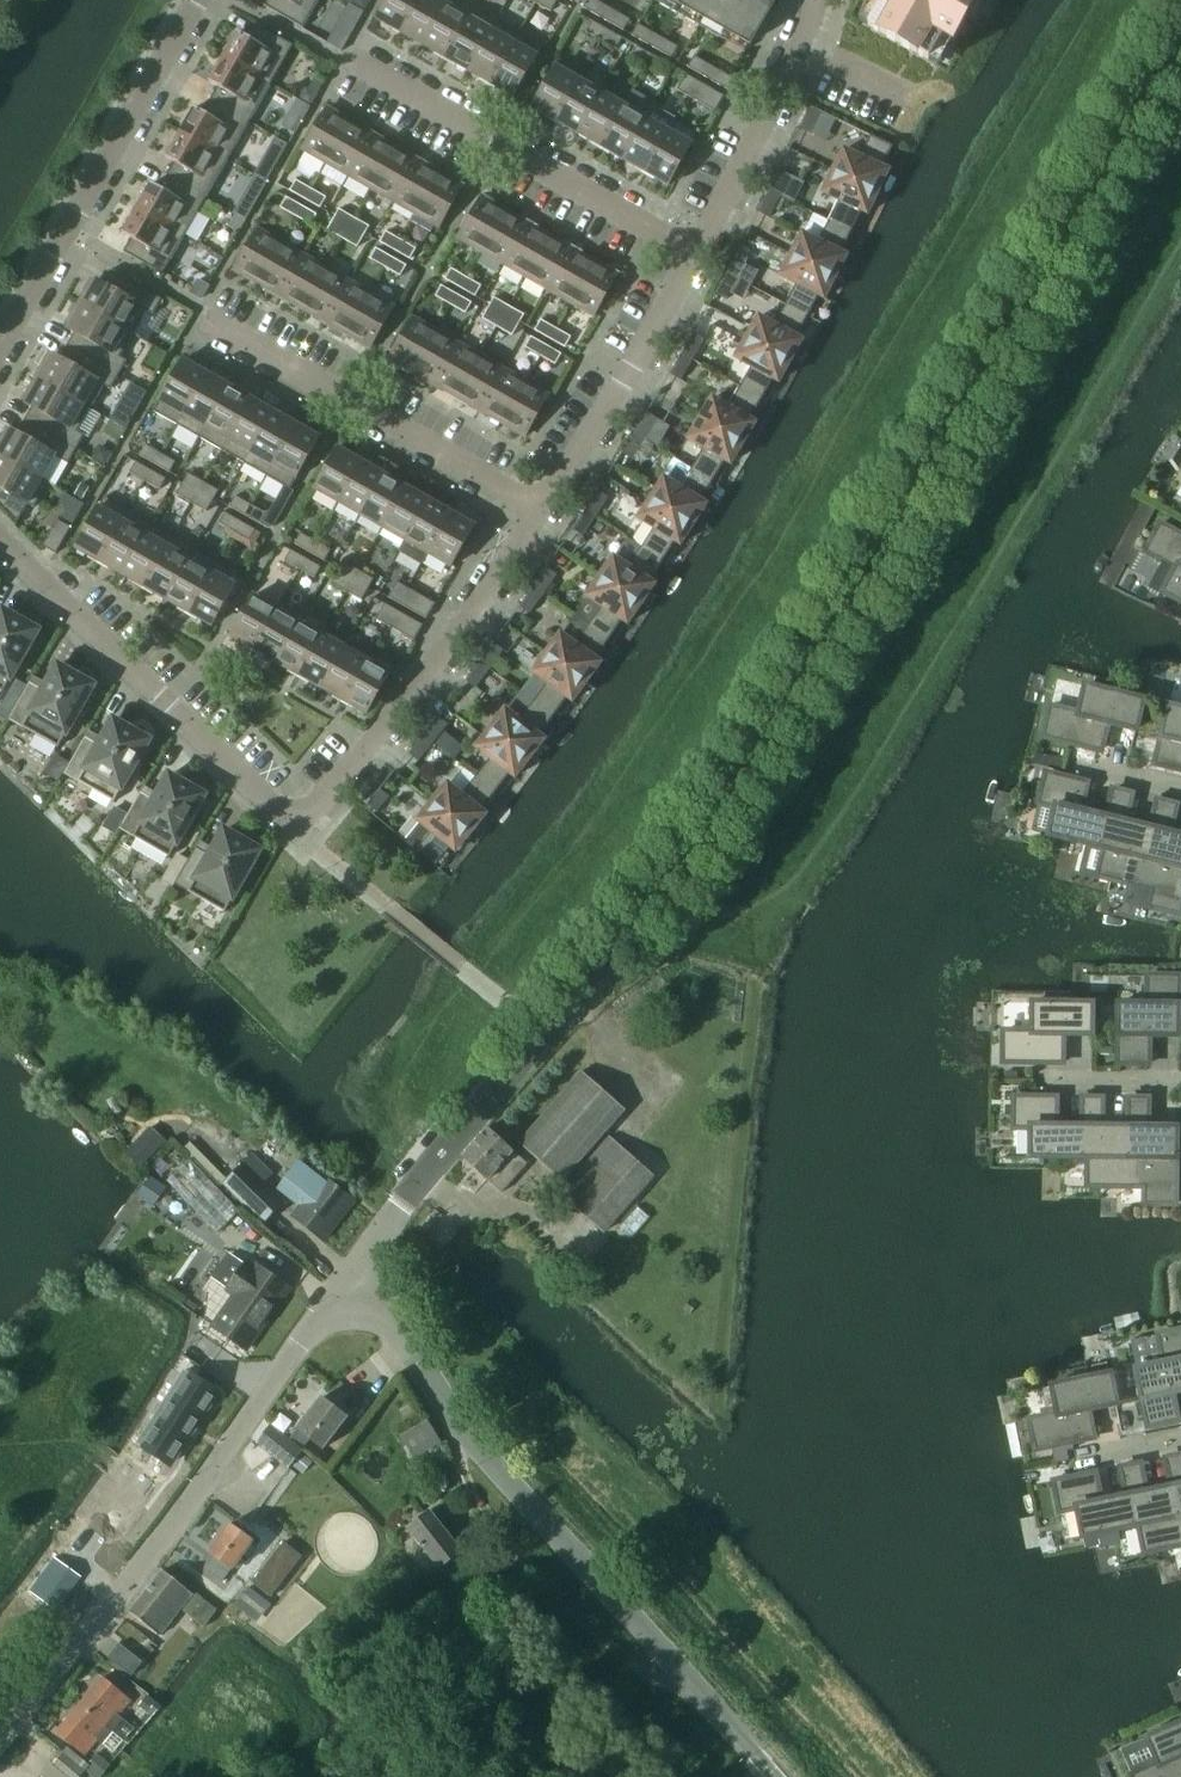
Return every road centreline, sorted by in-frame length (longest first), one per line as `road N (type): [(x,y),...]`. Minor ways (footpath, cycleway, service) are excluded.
road 1 (unclassified): [(343,1283),(696,833),(1180,28)]
road 2 (residential): [(541,510),(367,747),(295,828),(0,540)]
road 3 (unclassified): [(774,1776),(462,1429),(395,1326),(343,1283)]
road 4 (unclassified): [(0,1742),(133,1575),(343,1283)]
road 5 (residential): [(695,254),(345,55)]
road 6 (residential): [(0,347),(197,0)]
road 7 (residential): [(541,510),(197,314)]
road 8 (track): [(462,1429),(456,1460),(467,1497),(510,1548),(621,1656),(662,1681),(689,1682)]
road 9 (residential): [(695,254),(541,510)]
road 10 (residential): [(817,0),(695,254)]
road 11 (residential): [(1180,1083),(1037,1082)]

